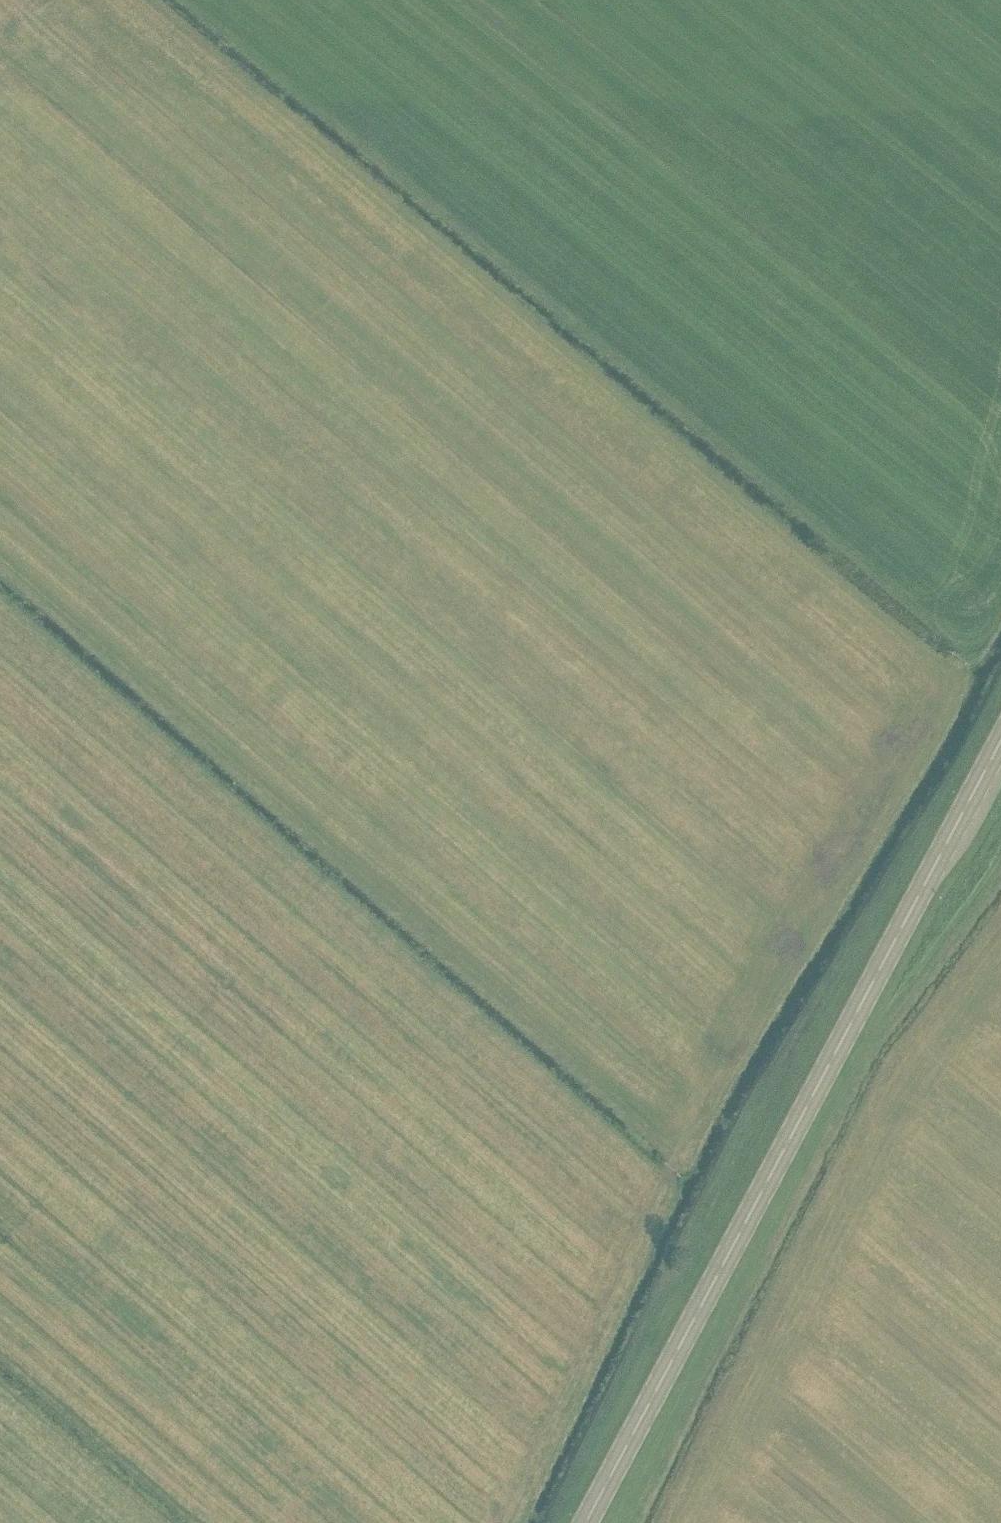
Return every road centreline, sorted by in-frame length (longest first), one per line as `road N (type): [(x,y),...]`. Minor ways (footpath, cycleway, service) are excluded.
road 1 (primary): [(586,1522),(1000,732)]

